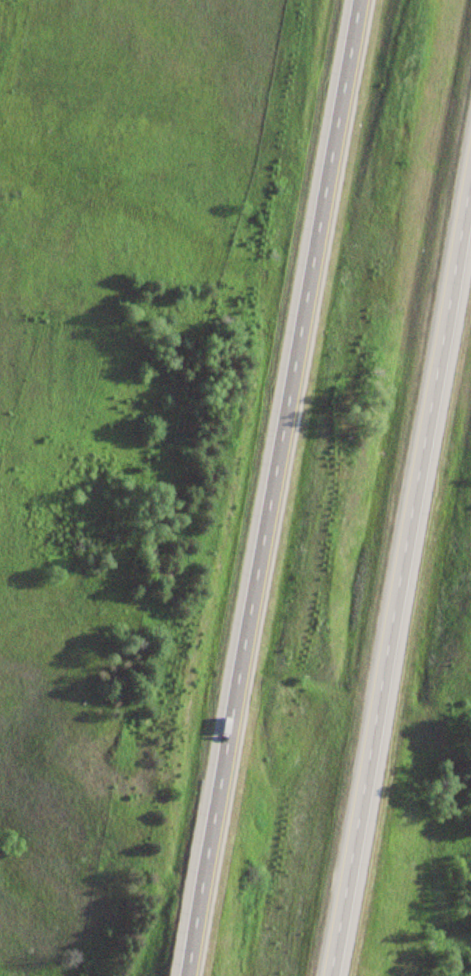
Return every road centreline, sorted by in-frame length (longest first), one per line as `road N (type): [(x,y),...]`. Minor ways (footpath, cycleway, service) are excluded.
road 1 (motorway): [(354,0),(183,975)]
road 2 (motorway): [(322,975),(470,161)]

